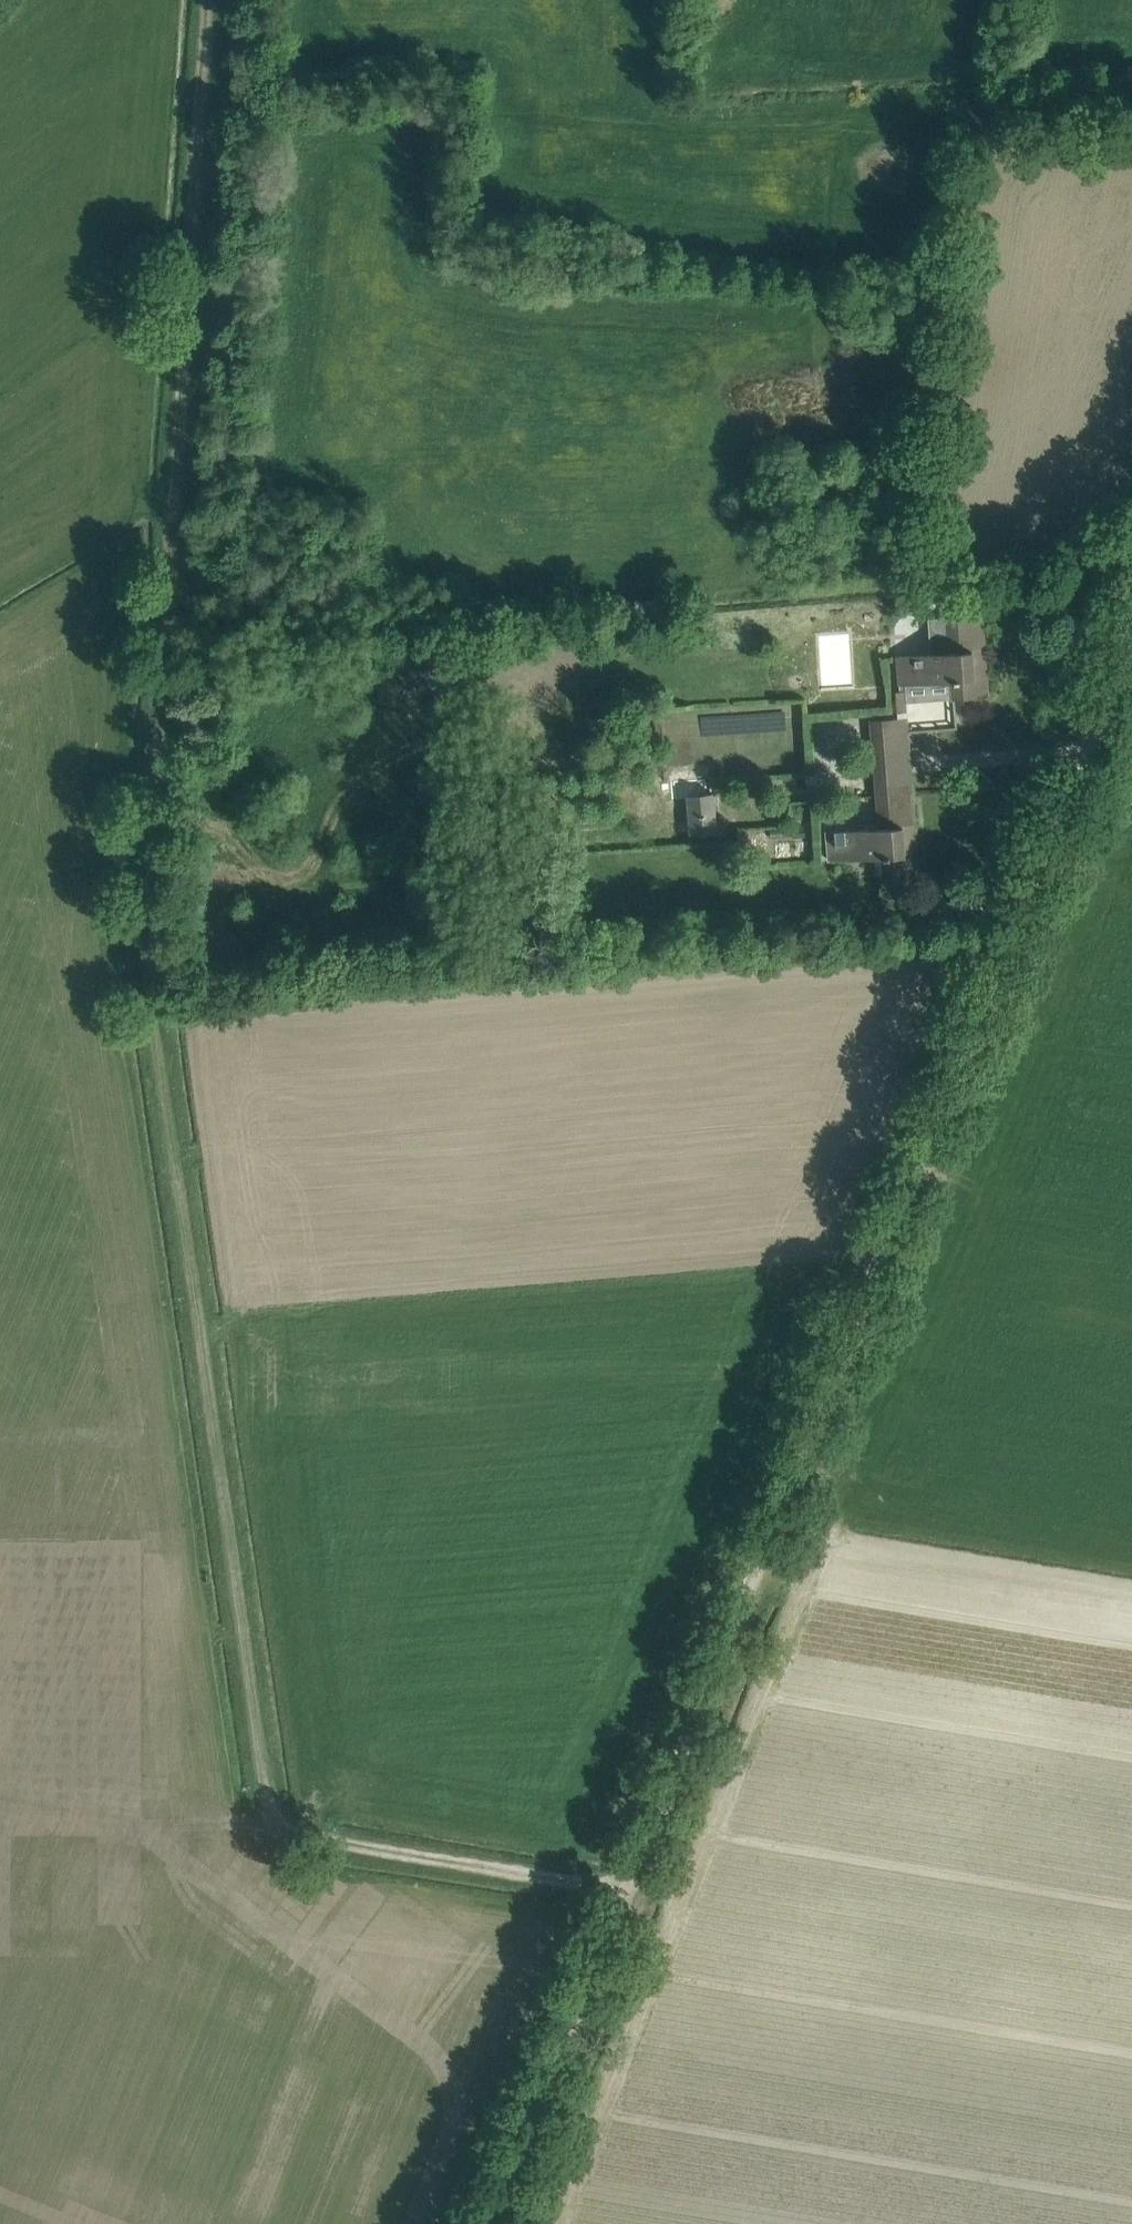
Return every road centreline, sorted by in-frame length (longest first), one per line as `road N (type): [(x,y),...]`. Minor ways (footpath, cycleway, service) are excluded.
road 1 (track): [(627,1890),(301,1834),(270,1809),(263,1786),(144,936),(209,0)]
road 2 (track): [(1131,632),(494,2223)]

